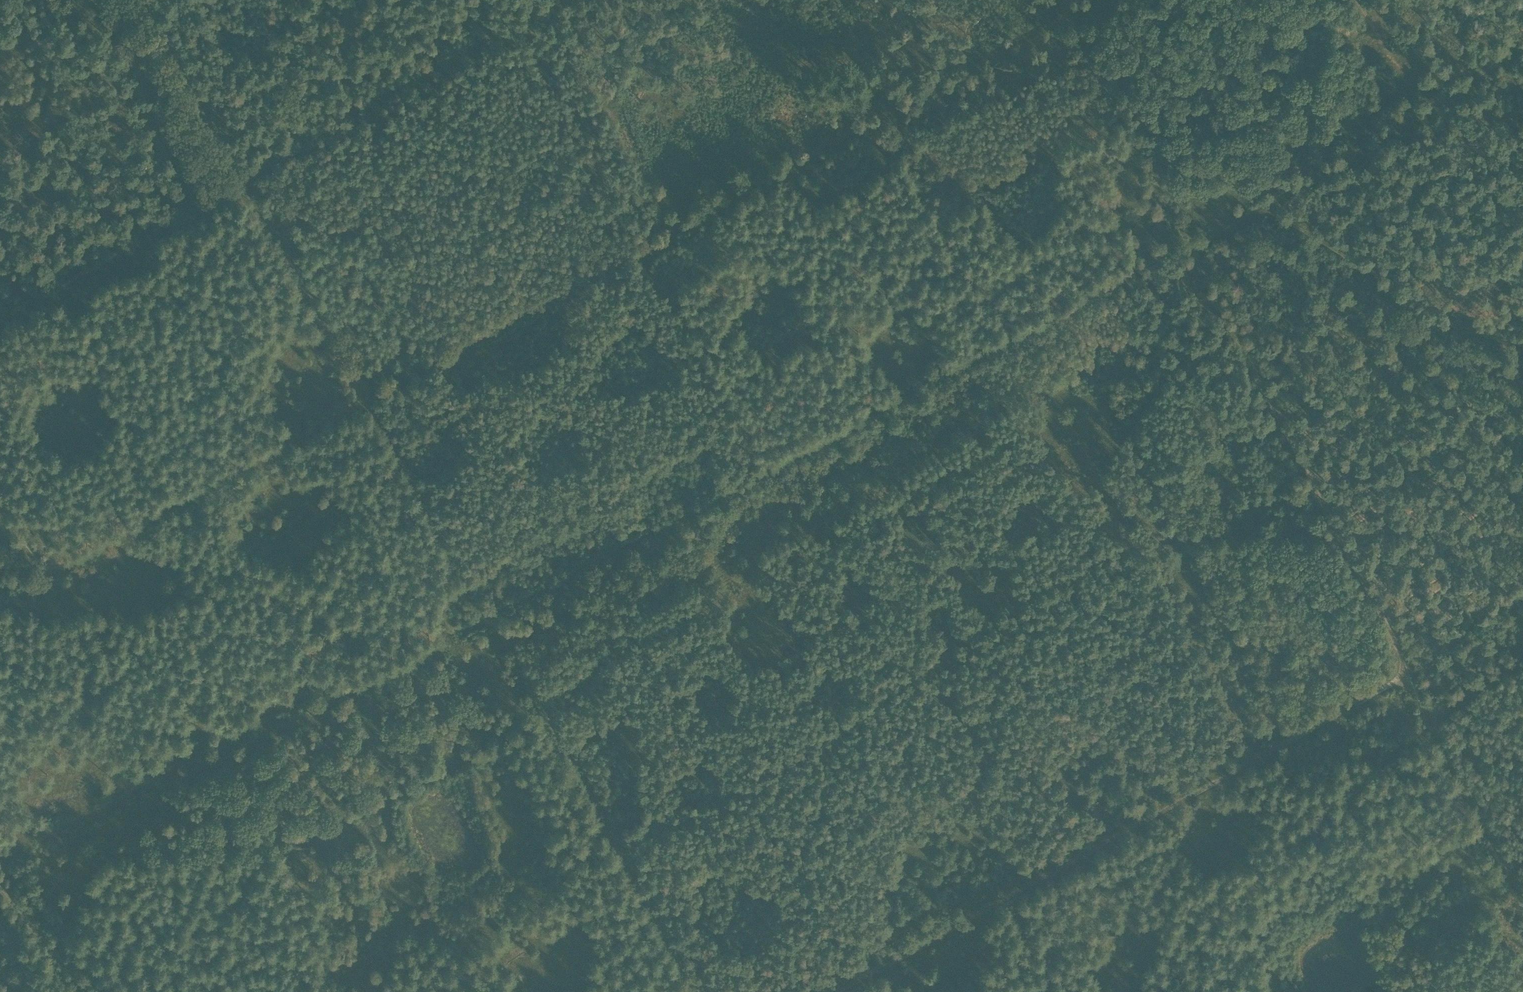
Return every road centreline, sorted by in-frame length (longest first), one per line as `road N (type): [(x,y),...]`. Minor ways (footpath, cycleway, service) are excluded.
road 1 (track): [(611,826),(755,780),(1046,582),(1085,565),(1178,542),(1340,534)]
road 2 (track): [(364,396),(611,826)]
road 3 (track): [(839,991),(1130,830)]
road 4 (track): [(1130,830),(1406,675)]
road 5 (track): [(1061,0),(1186,244)]
road 6 (track): [(1430,104),(1262,203)]
road 7 (track): [(611,826),(701,991)]
road 8 (track): [(1340,534),(1406,675)]

